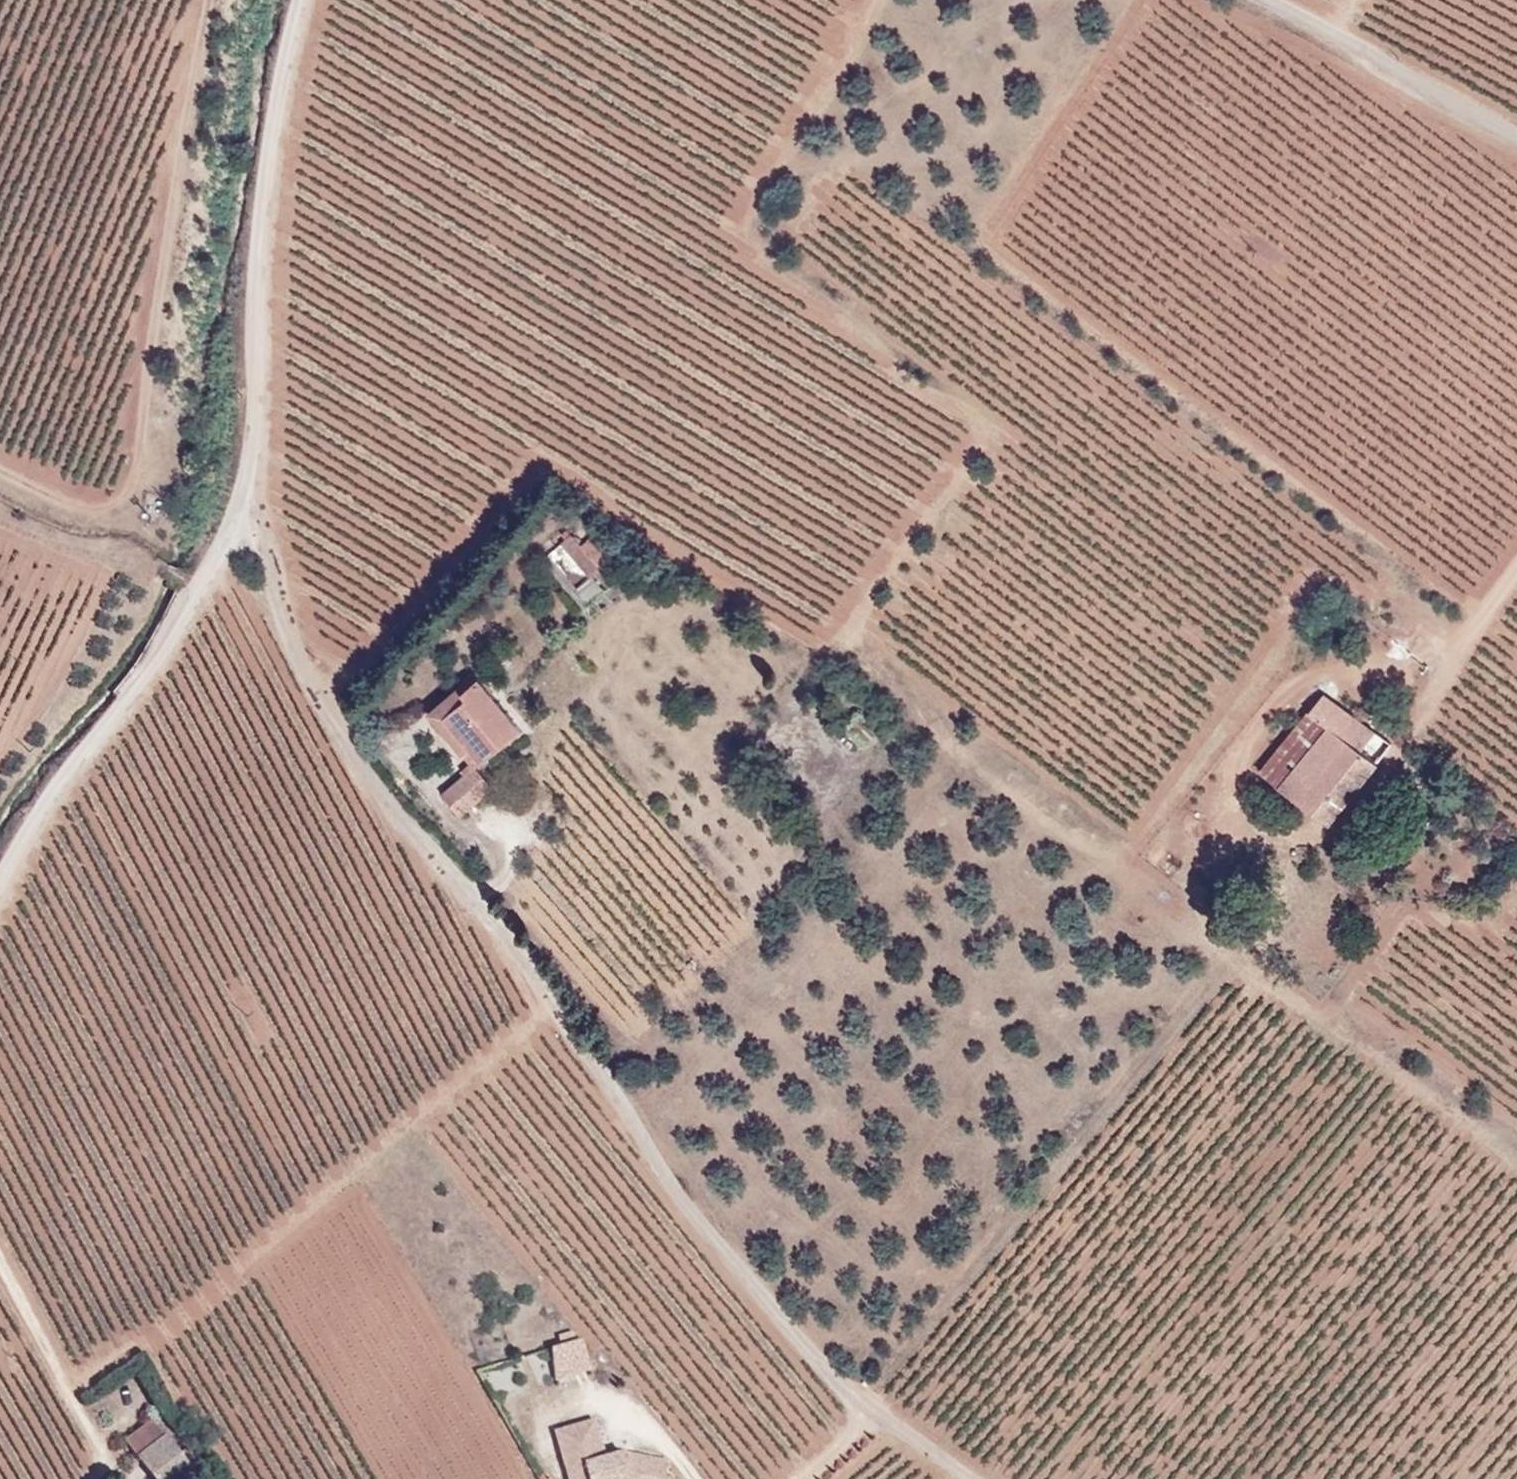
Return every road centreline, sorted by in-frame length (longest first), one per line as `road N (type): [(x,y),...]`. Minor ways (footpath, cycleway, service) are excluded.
road 1 (unclassified): [(247,498),(262,519),(278,615),(371,775),(538,967),(698,1220),(814,1360),(880,1424),(966,1478)]
road 2 (tertiary): [(298,0),(255,303),(247,498)]
road 3 (tertiary): [(247,498),(0,847)]
road 4 (unclassified): [(1516,135),(1270,0)]

